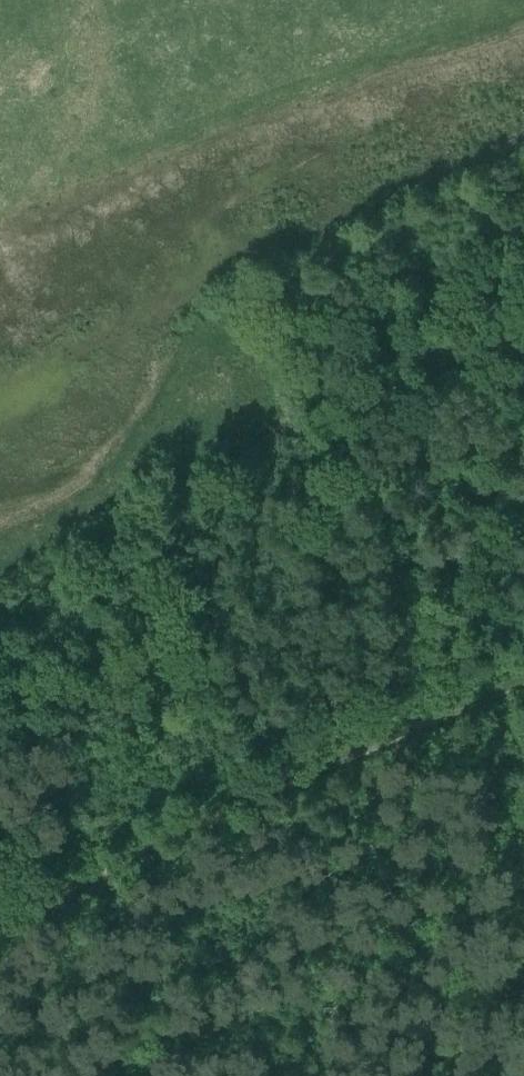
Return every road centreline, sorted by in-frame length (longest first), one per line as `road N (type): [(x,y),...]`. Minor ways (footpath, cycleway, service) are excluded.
road 1 (track): [(0,917),(523,681)]

